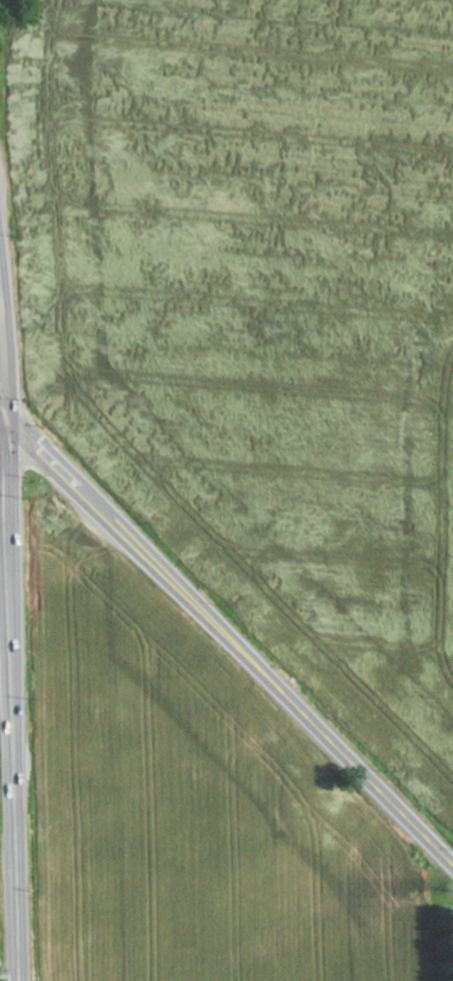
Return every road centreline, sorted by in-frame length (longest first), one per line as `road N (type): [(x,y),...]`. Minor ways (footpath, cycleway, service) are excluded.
road 1 (tertiary): [(452,861),(89,494)]
road 2 (tertiary): [(21,980),(13,640)]
road 3 (tertiary): [(13,640),(5,409)]

